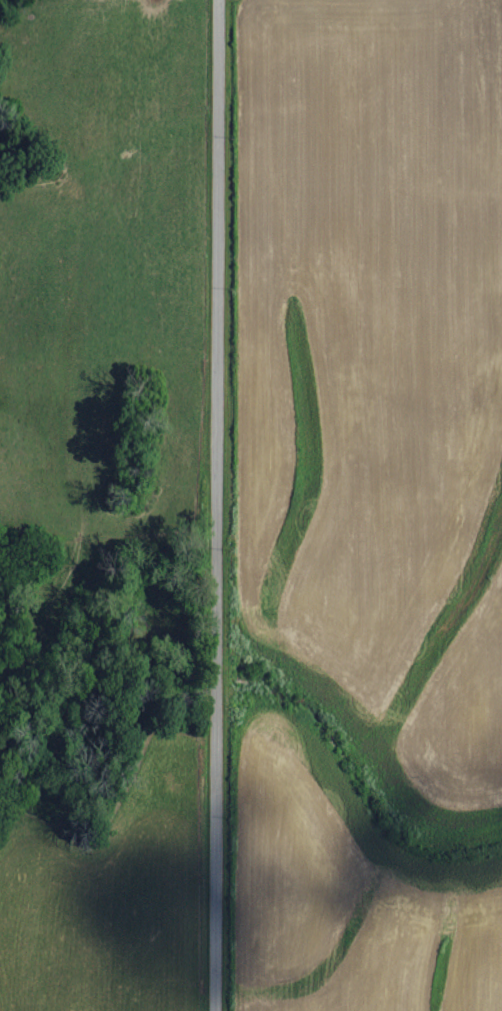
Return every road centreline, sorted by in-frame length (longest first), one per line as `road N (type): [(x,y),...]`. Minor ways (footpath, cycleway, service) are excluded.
road 1 (tertiary): [(210,1010),(213,0)]

